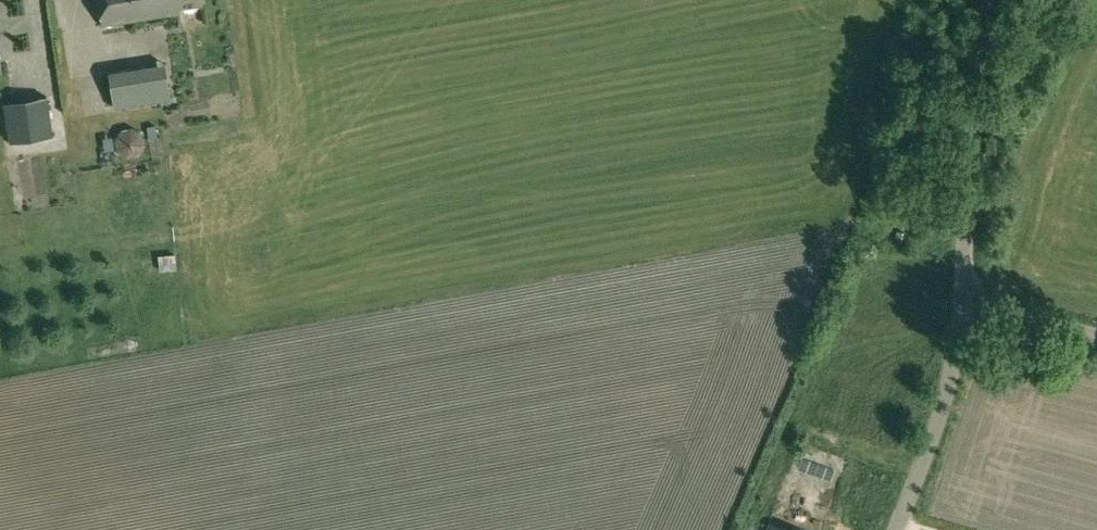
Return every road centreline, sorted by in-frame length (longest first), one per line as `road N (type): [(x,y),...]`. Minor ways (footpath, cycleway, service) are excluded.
road 1 (unclassified): [(983,0),(959,303)]
road 2 (unclassified): [(894,529),(949,394),(959,303)]
road 3 (unclassified): [(1096,336),(959,303)]

